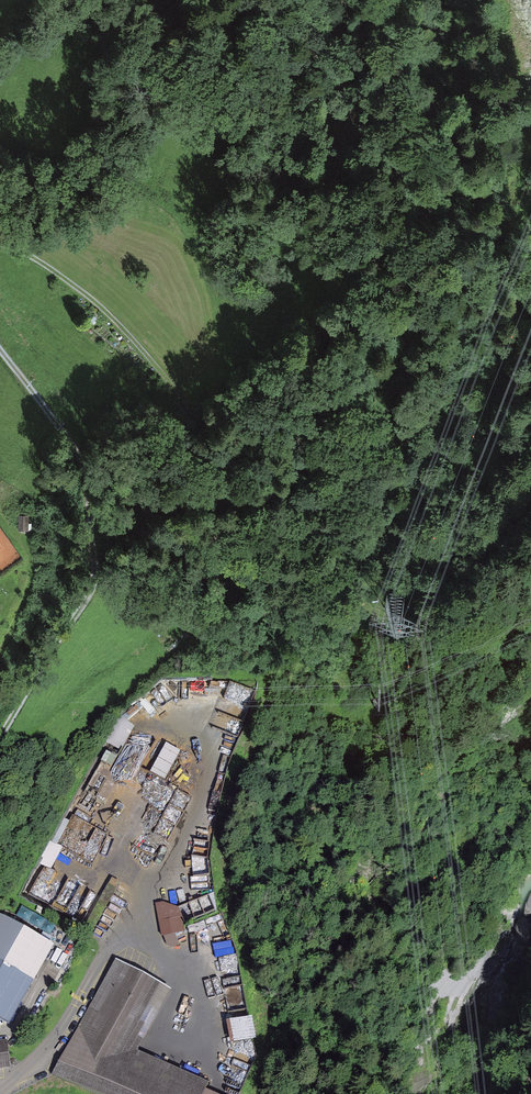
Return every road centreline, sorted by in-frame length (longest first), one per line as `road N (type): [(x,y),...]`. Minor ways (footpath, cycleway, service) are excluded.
road 1 (track): [(512,512),(448,594),(216,613),(218,485),(198,424),(108,314),(32,257),(0,244)]
road 2 (track): [(0,349),(80,456),(95,565),(81,608),(0,734)]
road 3 (track): [(0,753),(104,672),(216,613)]

